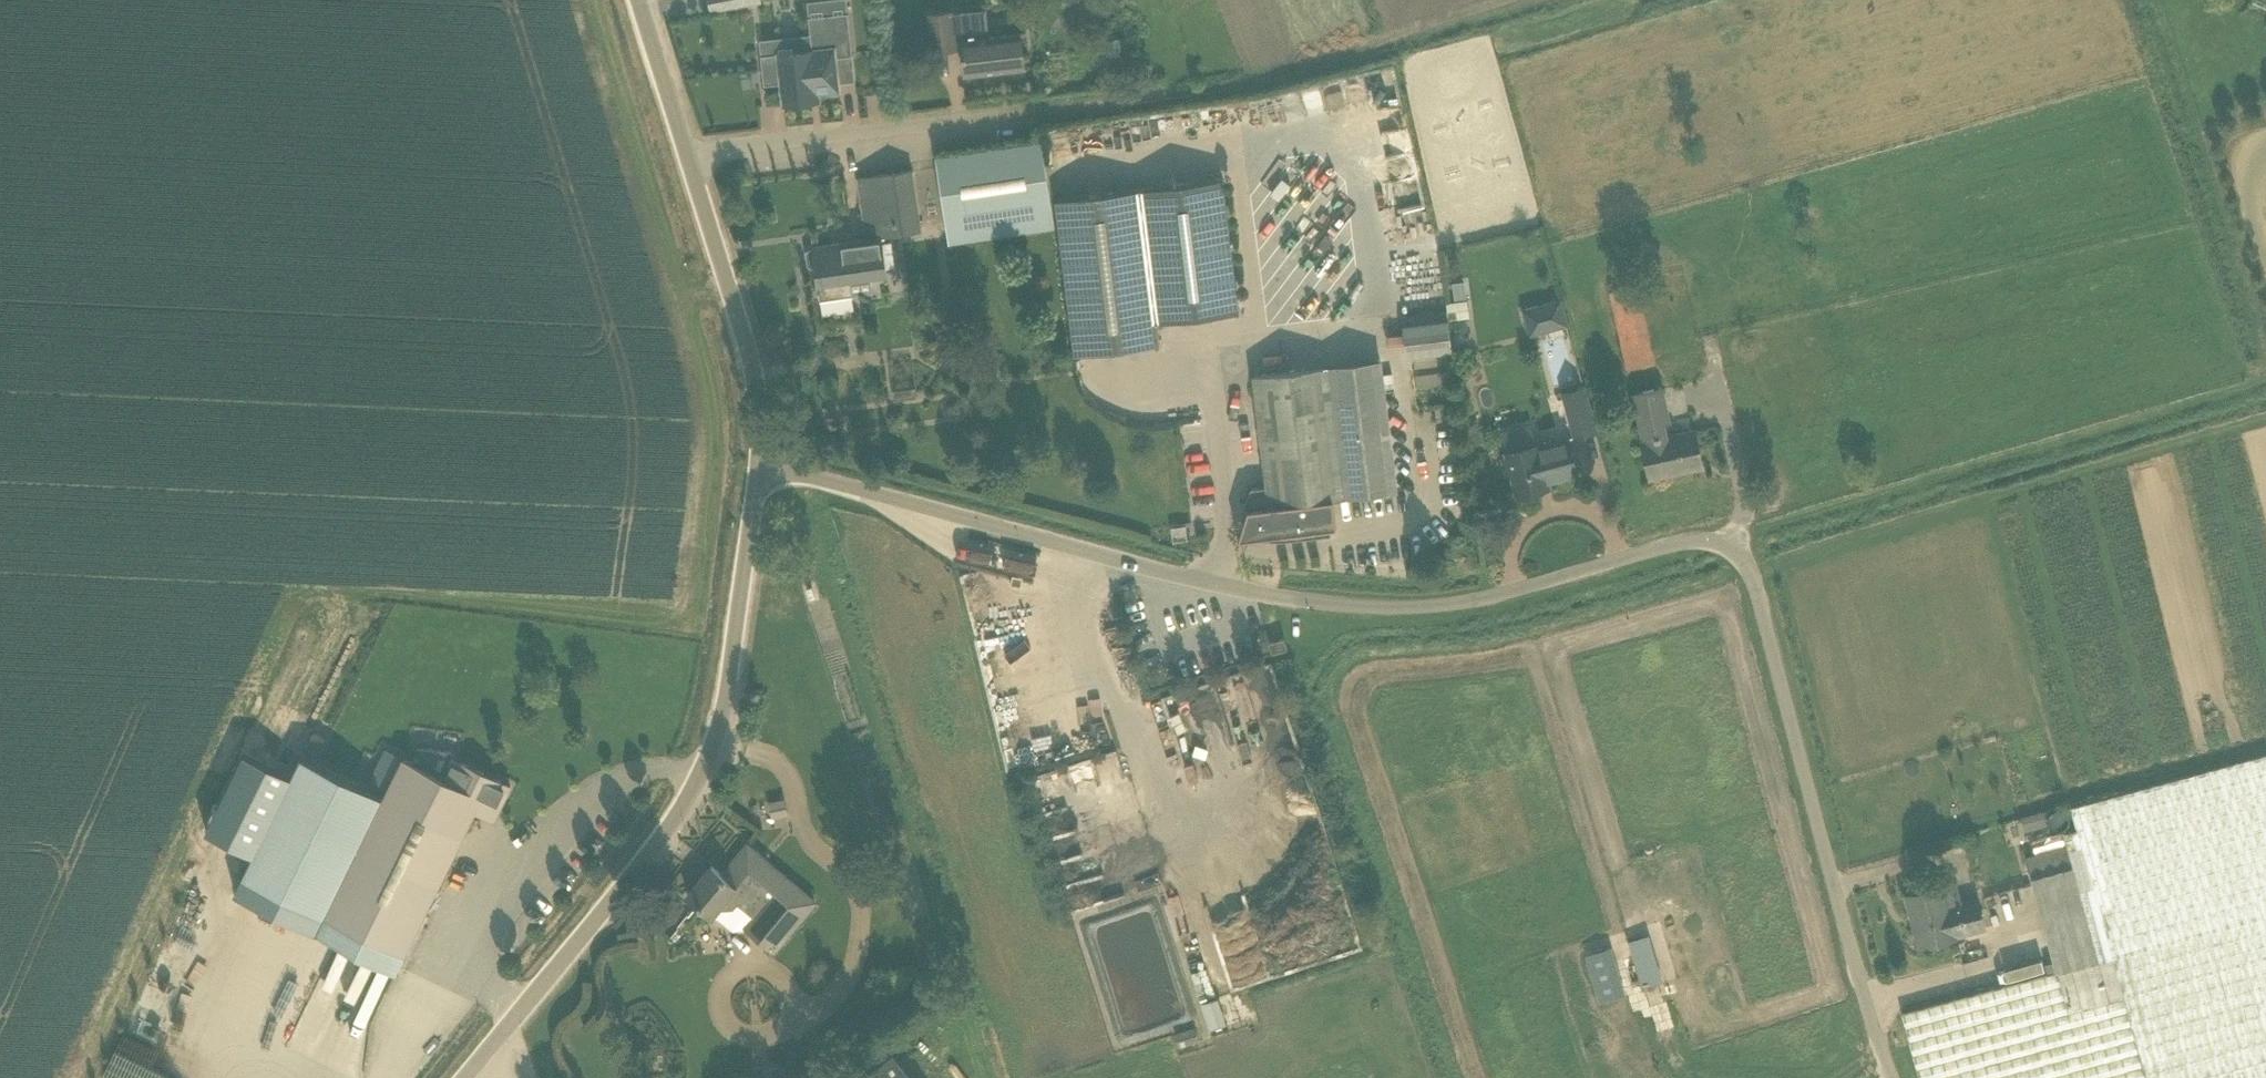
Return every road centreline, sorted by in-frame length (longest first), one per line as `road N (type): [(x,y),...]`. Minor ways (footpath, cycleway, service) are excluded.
road 1 (unclassified): [(1900,1077),(1749,566),(1728,545),(1690,541),(1489,595),(1381,605),(1219,589),(765,465)]
road 2 (unclassified): [(477,1077),(672,819),(725,724),(765,465)]
road 3 (unclassified): [(765,465),(759,362),(642,0)]

